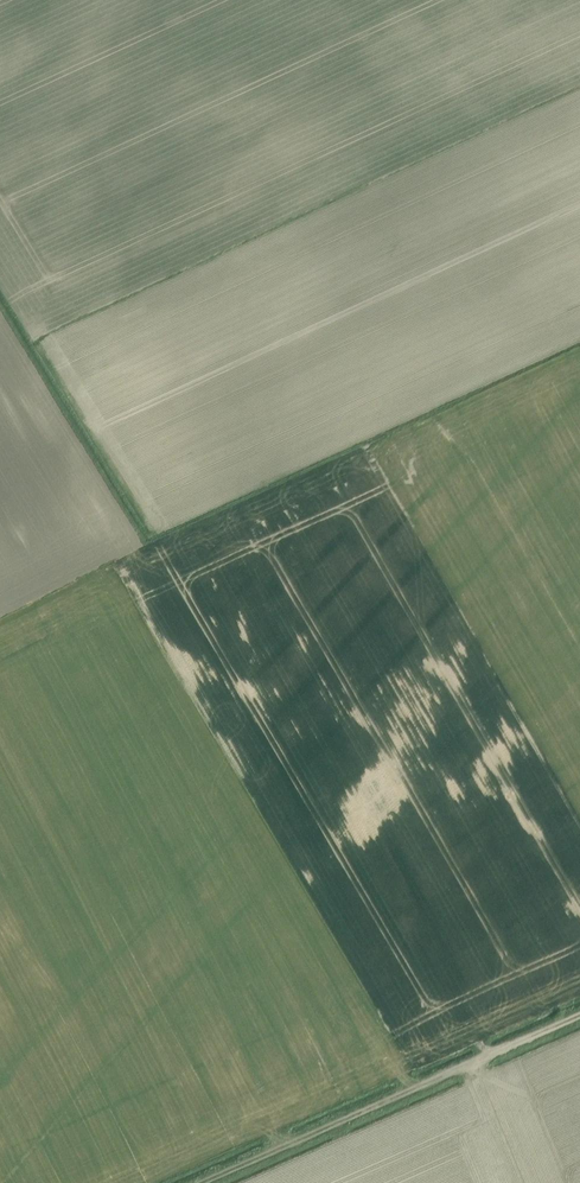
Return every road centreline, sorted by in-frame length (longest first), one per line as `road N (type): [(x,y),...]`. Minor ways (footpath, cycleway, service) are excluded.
road 1 (track): [(579,1013),(194,1182)]

